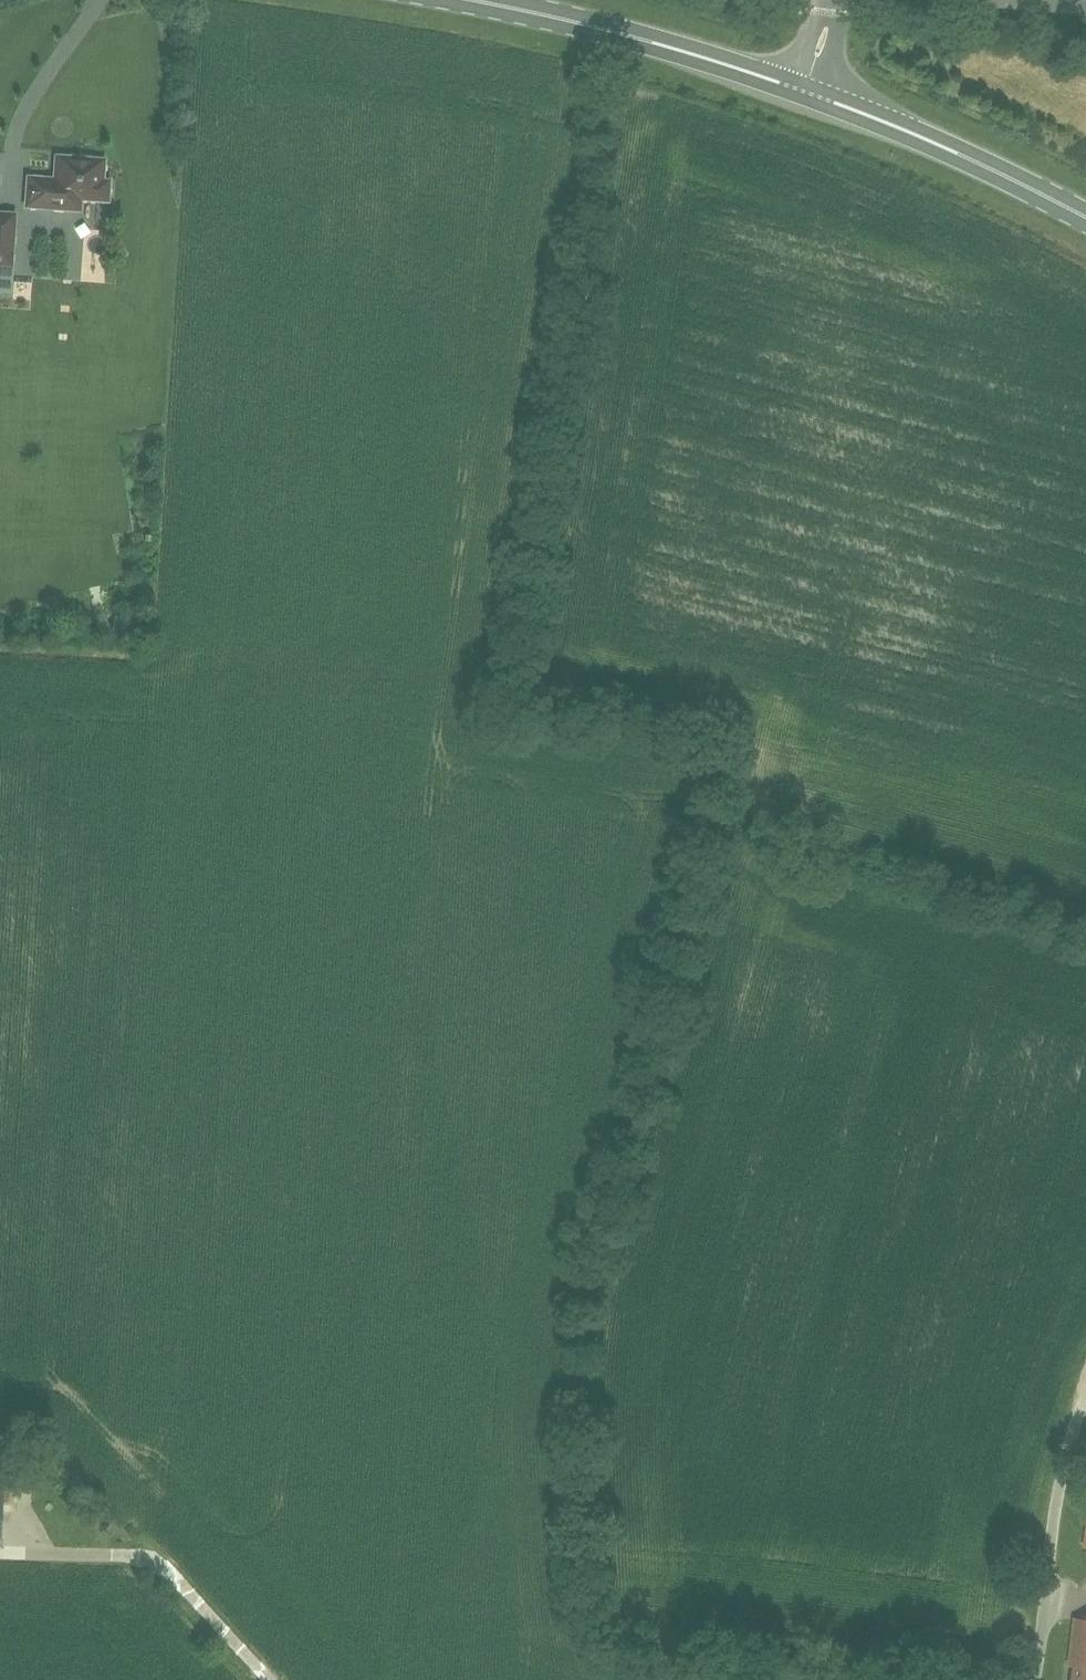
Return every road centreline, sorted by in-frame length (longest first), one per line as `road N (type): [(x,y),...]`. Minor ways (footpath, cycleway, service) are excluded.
road 1 (primary): [(807,91),(641,37),(471,0)]
road 2 (primary): [(1085,217),(807,91)]
road 3 (unclassified): [(1031,1679),(1058,1496),(1083,1405)]

